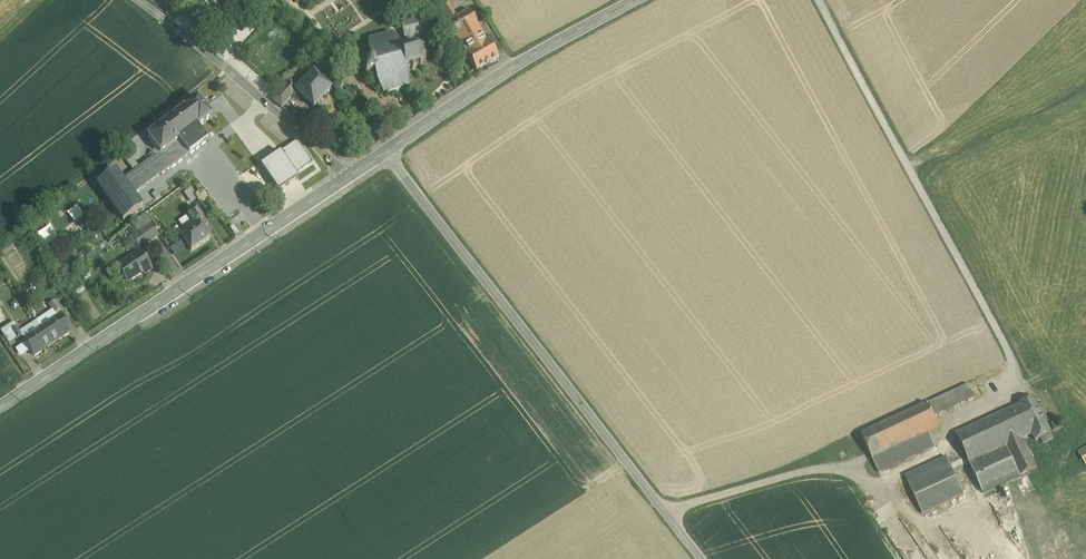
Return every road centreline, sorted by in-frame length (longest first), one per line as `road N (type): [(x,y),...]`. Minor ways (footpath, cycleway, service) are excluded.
road 1 (unclassified): [(387,151),(704,558)]
road 2 (tertiary): [(0,407),(351,174)]
road 3 (tertiary): [(387,151),(527,58),(635,0)]
road 4 (unclassified): [(134,0),(351,174)]
road 5 (track): [(666,508),(820,469)]

